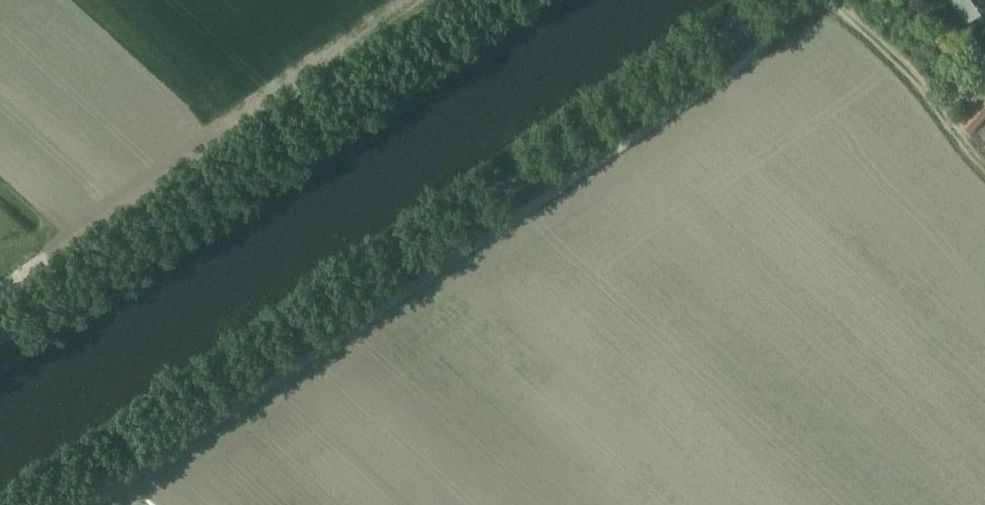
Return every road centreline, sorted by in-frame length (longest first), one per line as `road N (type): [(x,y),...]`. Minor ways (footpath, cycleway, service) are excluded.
road 1 (secondary): [(47,504),(785,0)]
road 2 (tertiary): [(0,332),(486,0)]
road 3 (track): [(984,169),(920,83),(833,0)]

